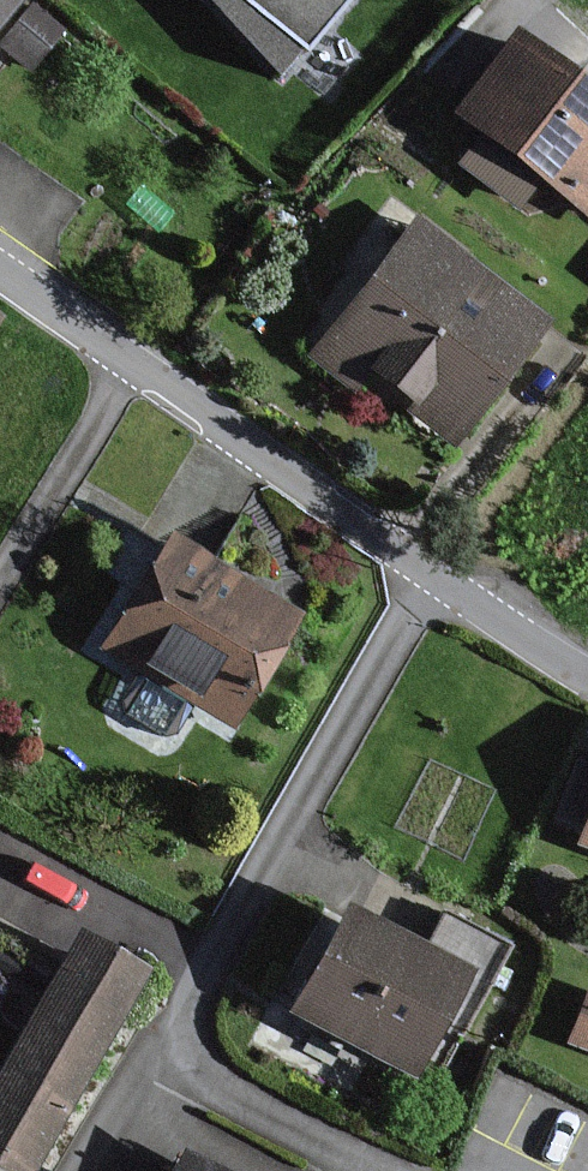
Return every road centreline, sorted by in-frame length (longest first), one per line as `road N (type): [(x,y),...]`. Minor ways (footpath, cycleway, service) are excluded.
road 1 (residential): [(432,578),(222,947),(149,1049)]
road 2 (residential): [(432,578),(0,275)]
road 3 (residential): [(149,1049),(363,1170)]
road 4 (residential): [(587,677),(432,578)]
road 5 (residential): [(149,1049),(78,1170)]

